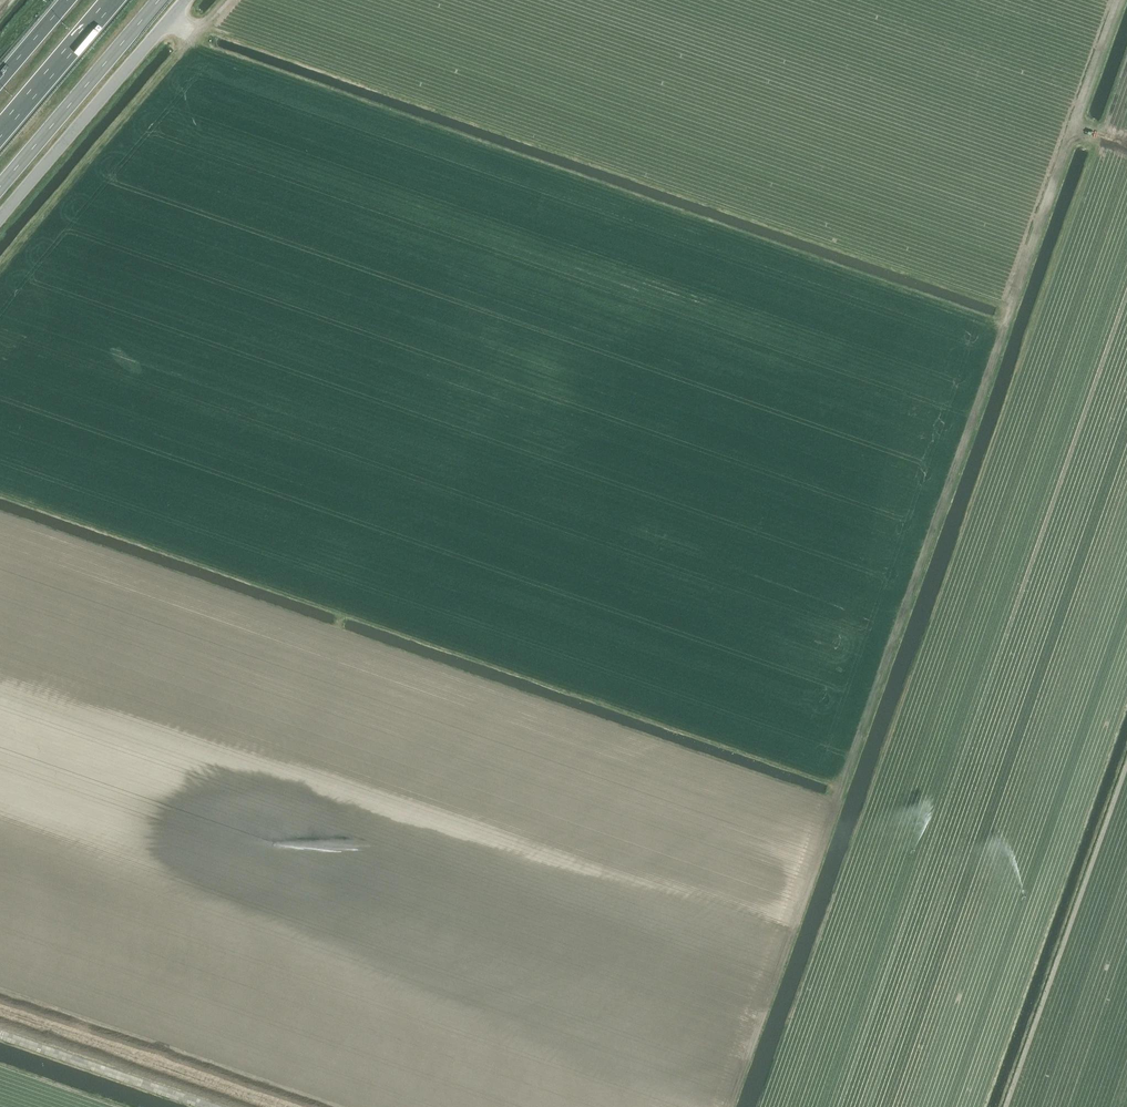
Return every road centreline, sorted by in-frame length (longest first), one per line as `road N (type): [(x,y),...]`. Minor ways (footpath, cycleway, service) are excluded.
road 1 (unclassified): [(188,0),(0,218)]
road 2 (trunk): [(0,131),(112,0)]

